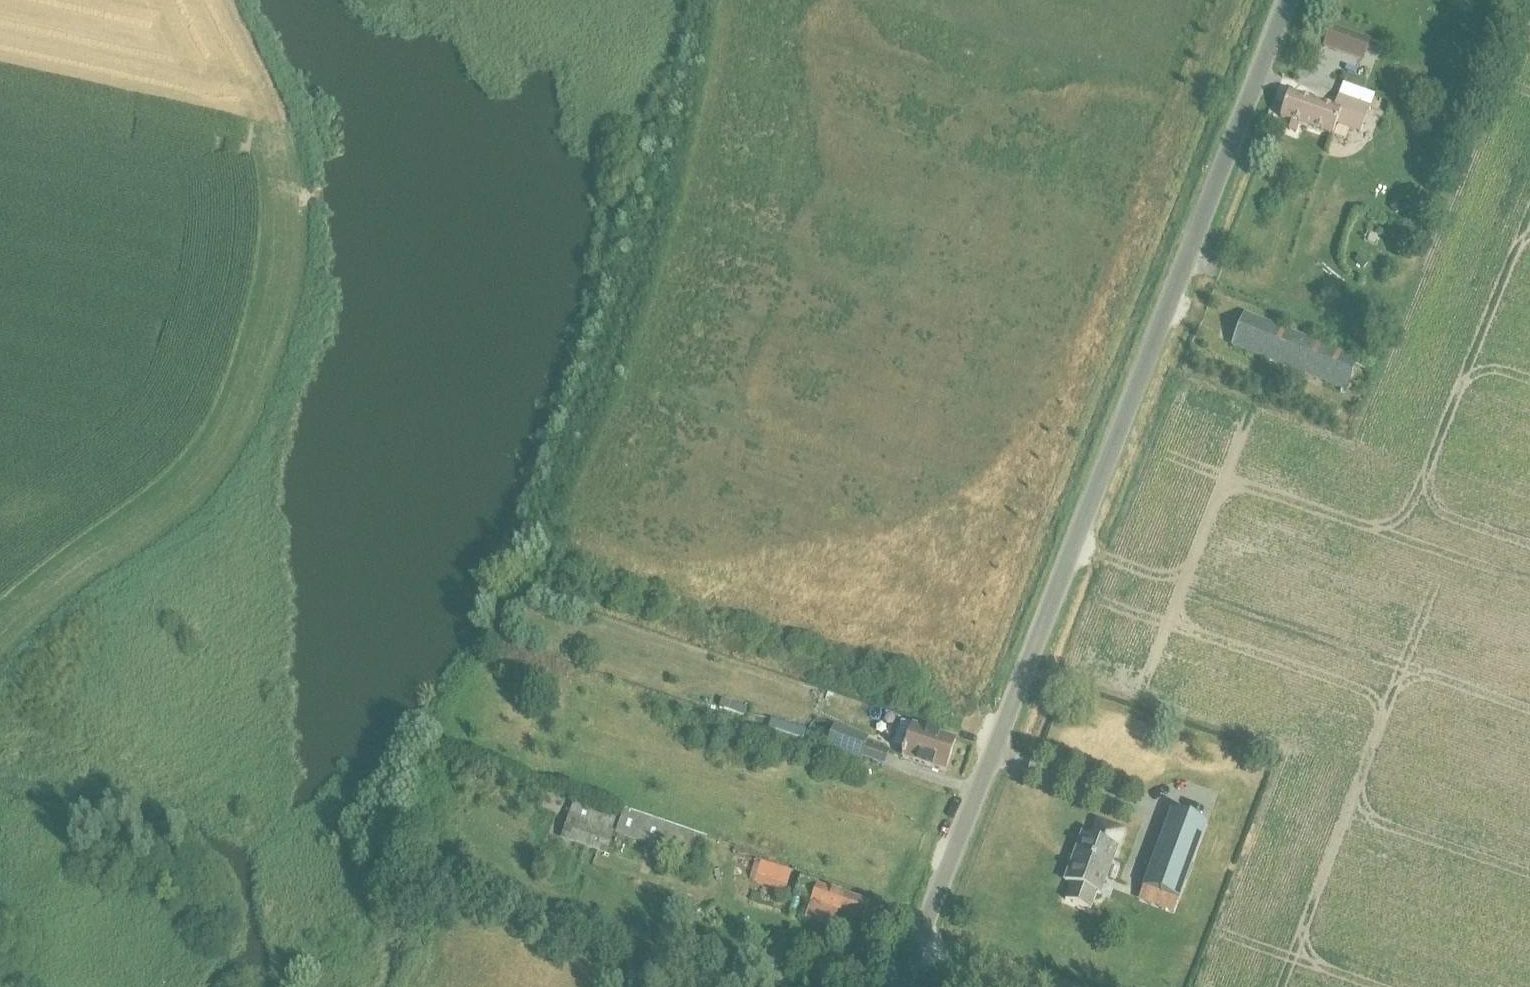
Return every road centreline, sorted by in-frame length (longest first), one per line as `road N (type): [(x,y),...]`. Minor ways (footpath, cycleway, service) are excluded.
road 1 (unclassified): [(902,986),(1289,0)]

